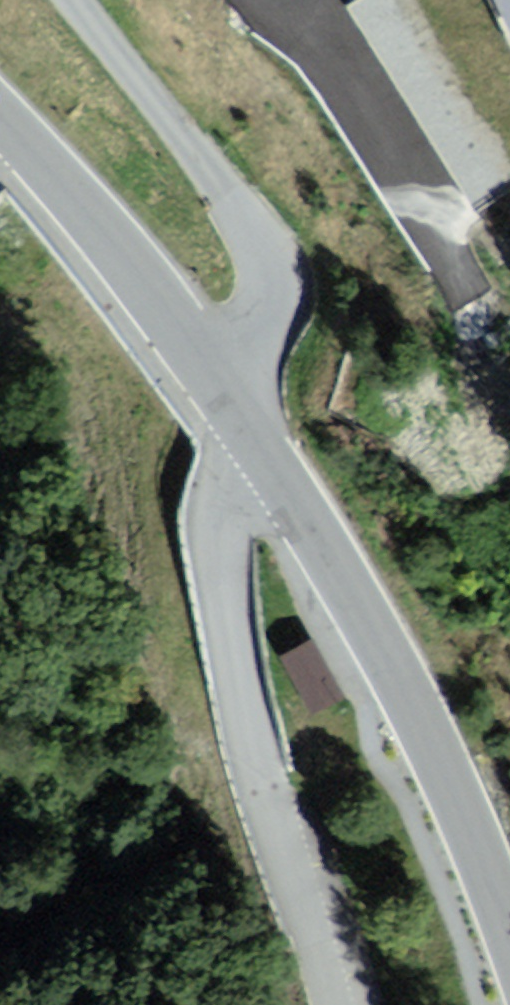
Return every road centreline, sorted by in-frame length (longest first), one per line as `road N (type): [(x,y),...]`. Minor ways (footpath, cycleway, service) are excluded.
road 1 (residential): [(250,402),(252,648),(279,772),(327,893),(356,1004)]
road 2 (tertiary): [(250,402),(391,662),(509,937)]
road 3 (residential): [(250,402),(271,301),(260,244),(230,190),(80,0)]
road 4 (tertiary): [(0,105),(250,402)]

